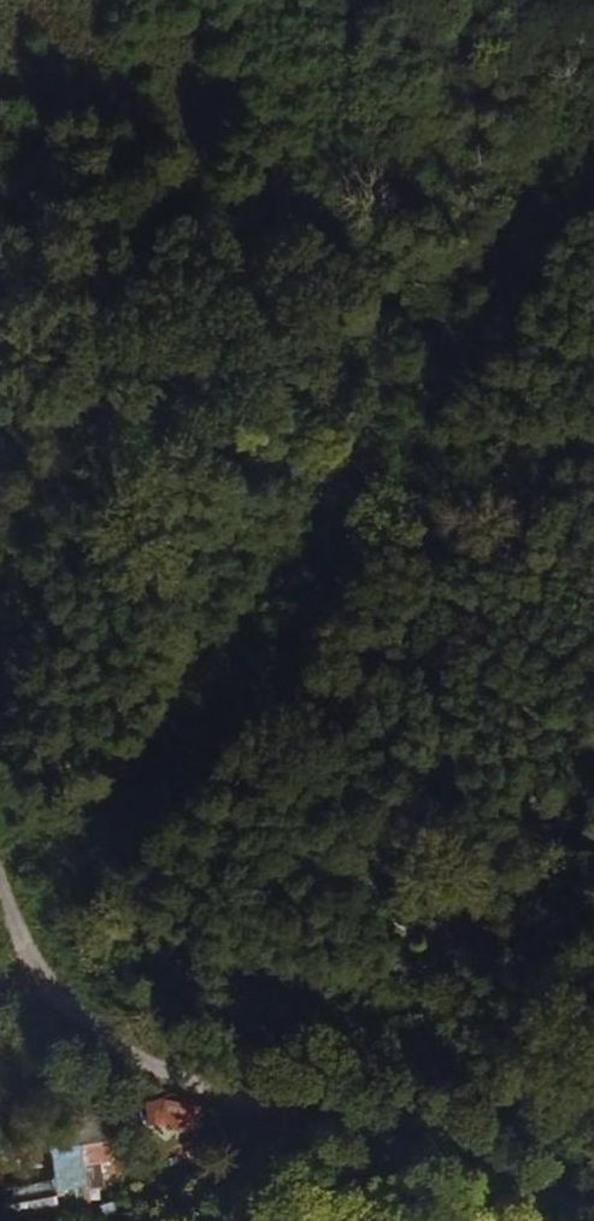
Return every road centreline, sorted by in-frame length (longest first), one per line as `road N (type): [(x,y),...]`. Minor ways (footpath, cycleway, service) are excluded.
road 1 (residential): [(0,881),(60,1005),(124,1059),(425,1148),(593,1210)]

